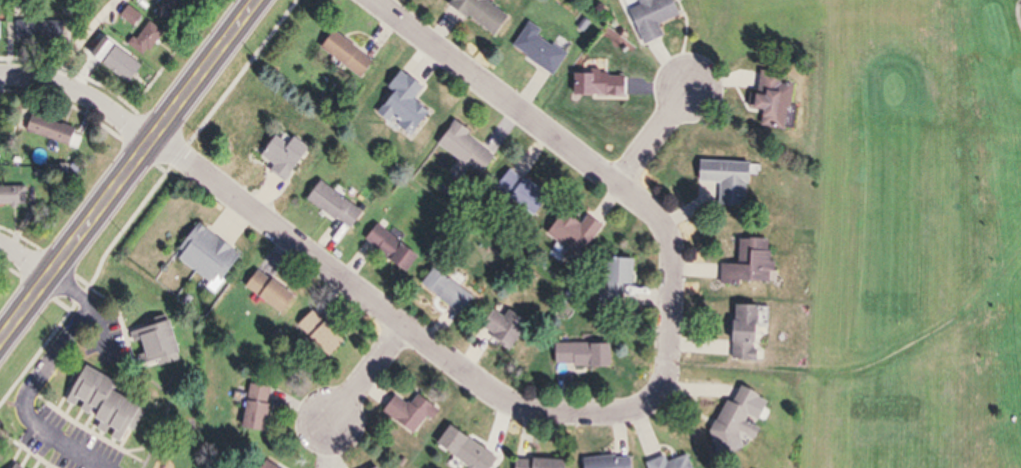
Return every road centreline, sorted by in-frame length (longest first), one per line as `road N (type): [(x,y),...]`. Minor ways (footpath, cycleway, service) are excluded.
road 1 (residential): [(373,0),(660,218),(673,251),(668,369),(636,411)]
road 2 (residential): [(636,411),(536,409),(501,397),(156,141)]
road 3 (primary): [(0,346),(265,0)]
road 4 (residential): [(156,141),(72,88),(0,73)]
road 5 (residential): [(396,324),(328,426)]

